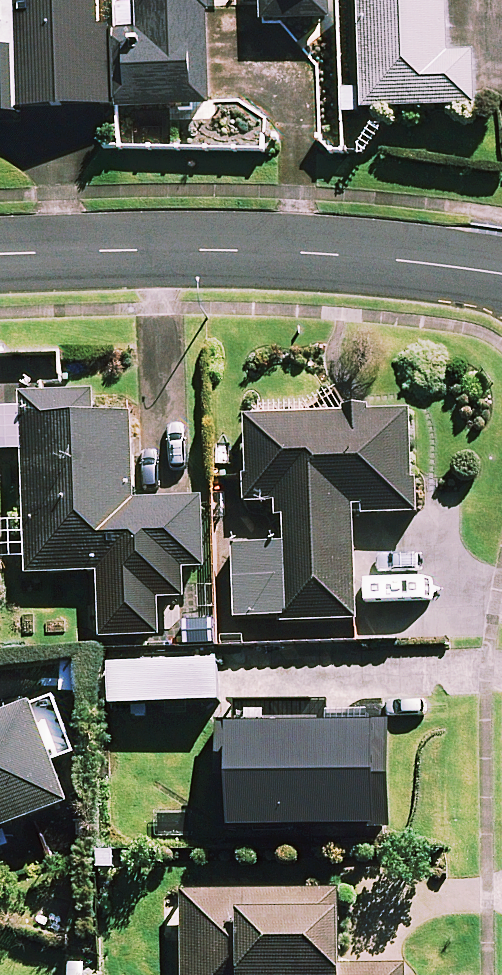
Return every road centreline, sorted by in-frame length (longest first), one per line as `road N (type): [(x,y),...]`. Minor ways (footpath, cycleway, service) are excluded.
road 1 (residential): [(0,254),(299,250),(501,275)]

